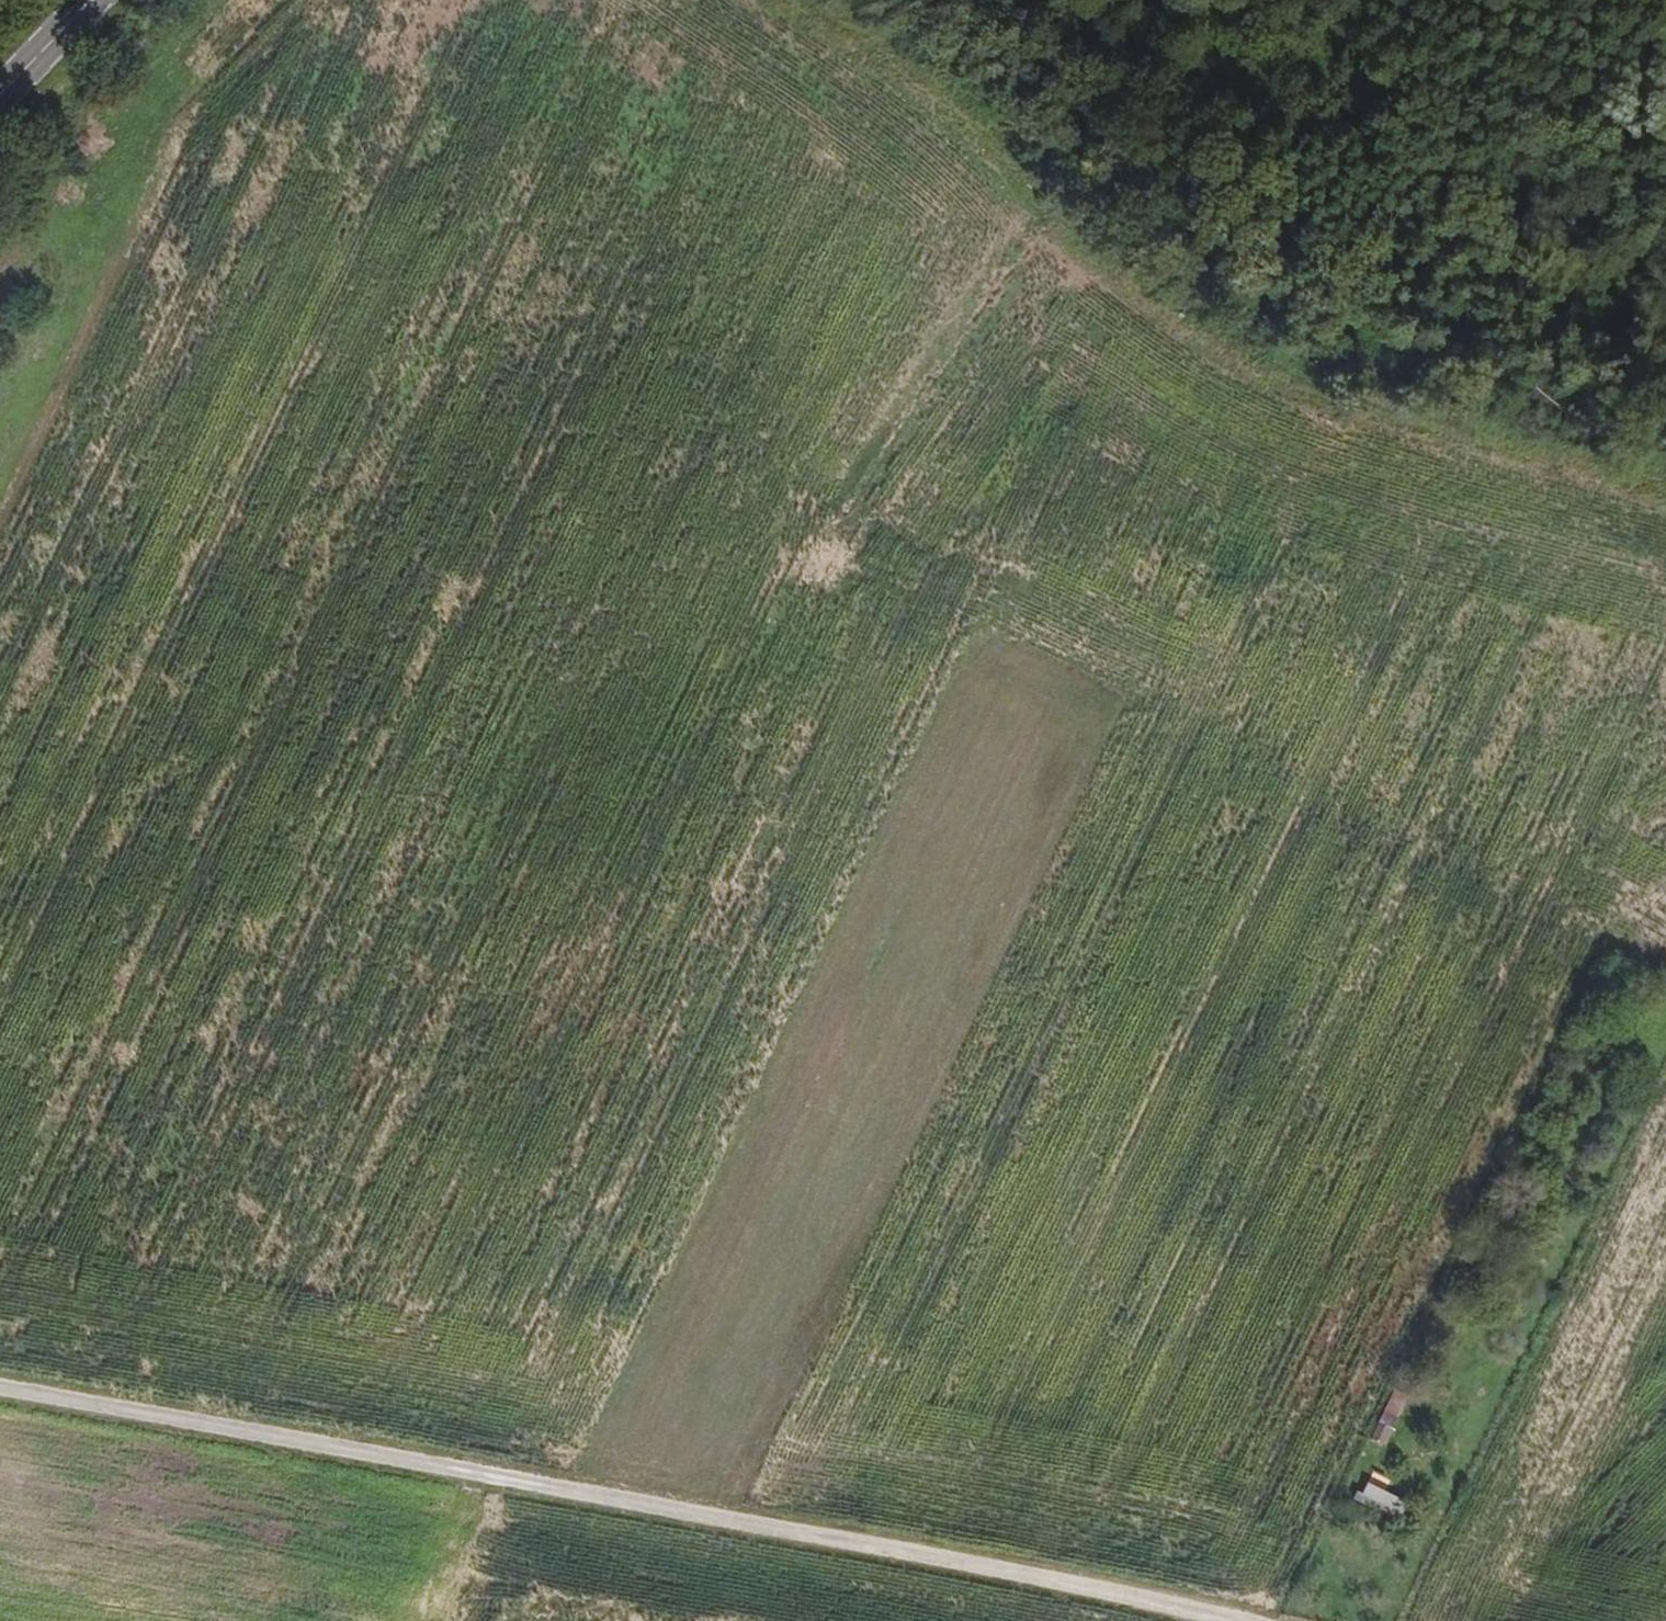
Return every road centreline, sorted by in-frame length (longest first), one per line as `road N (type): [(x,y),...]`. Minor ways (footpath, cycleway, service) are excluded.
road 1 (unclassified): [(0,1386),(956,1559),(1227,1620)]
road 2 (secondary): [(0,90),(87,0)]

